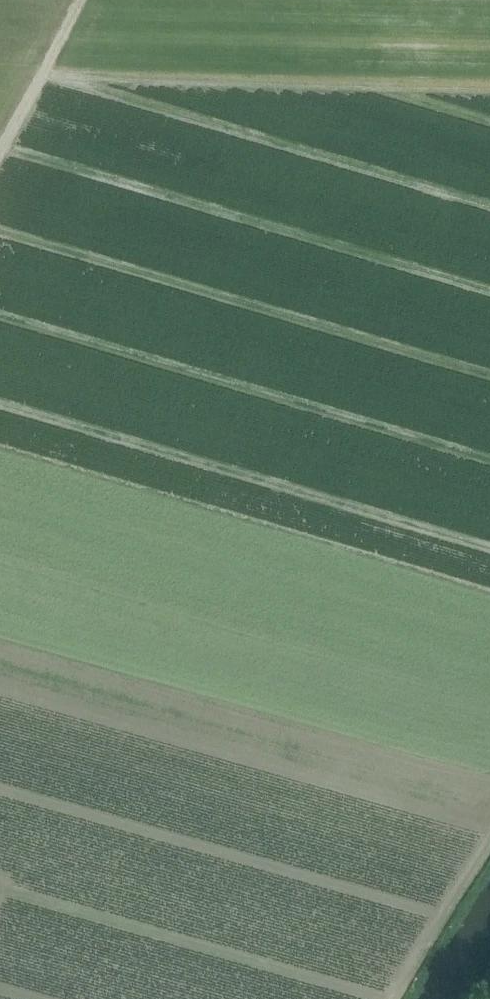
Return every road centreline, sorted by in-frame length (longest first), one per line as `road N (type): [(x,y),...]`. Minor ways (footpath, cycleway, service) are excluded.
road 1 (track): [(85,0),(0,160)]

